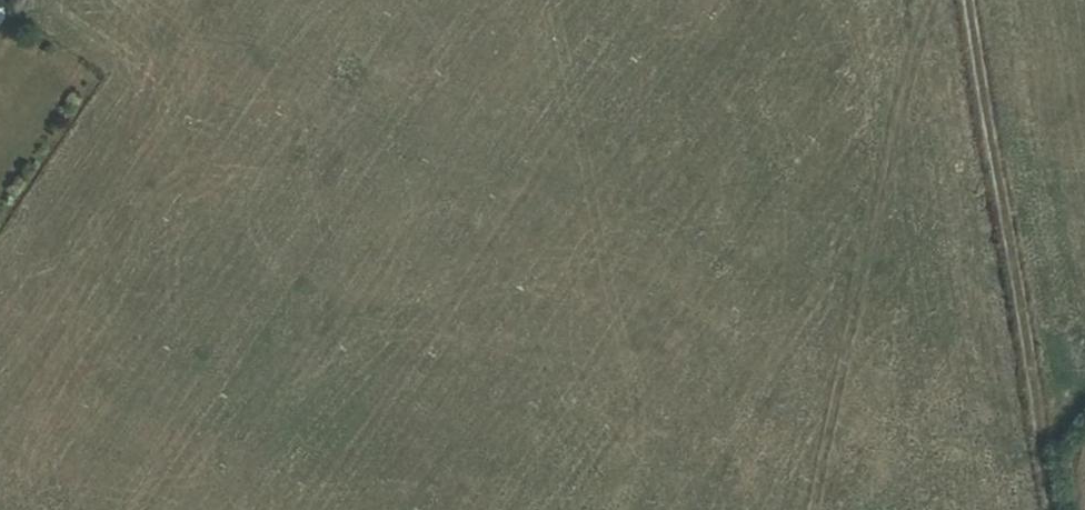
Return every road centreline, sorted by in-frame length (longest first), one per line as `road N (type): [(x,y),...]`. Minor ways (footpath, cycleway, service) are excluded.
road 1 (track): [(1056,509),(999,220),(968,0)]

